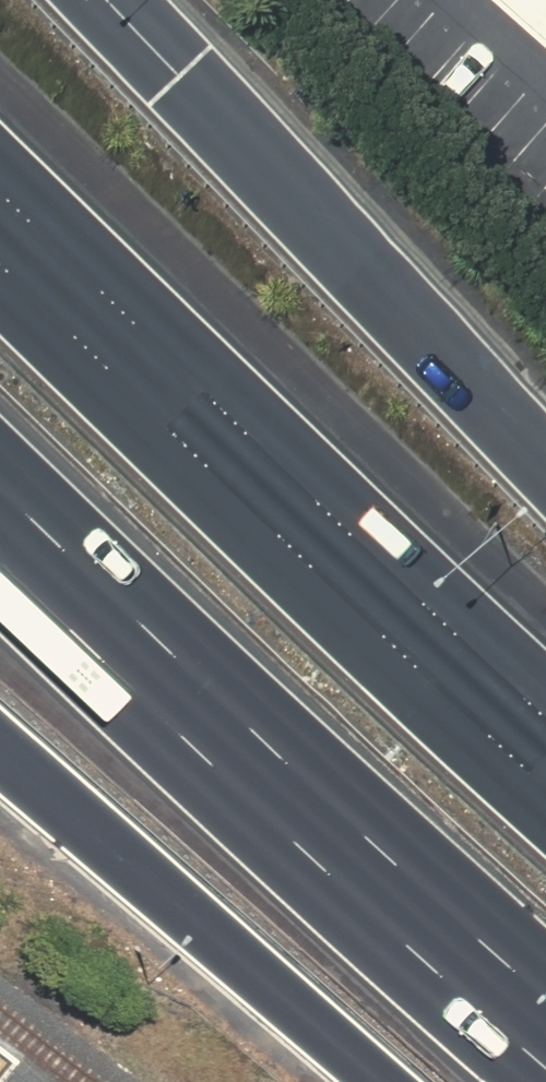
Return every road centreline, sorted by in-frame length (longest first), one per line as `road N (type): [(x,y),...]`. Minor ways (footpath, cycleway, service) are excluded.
road 1 (motorway): [(0,268),(545,788)]
road 2 (motorway): [(545,998),(0,484)]
road 3 (motorway): [(106,0),(545,460)]
road 4 (motorway): [(373,1081),(0,757)]

